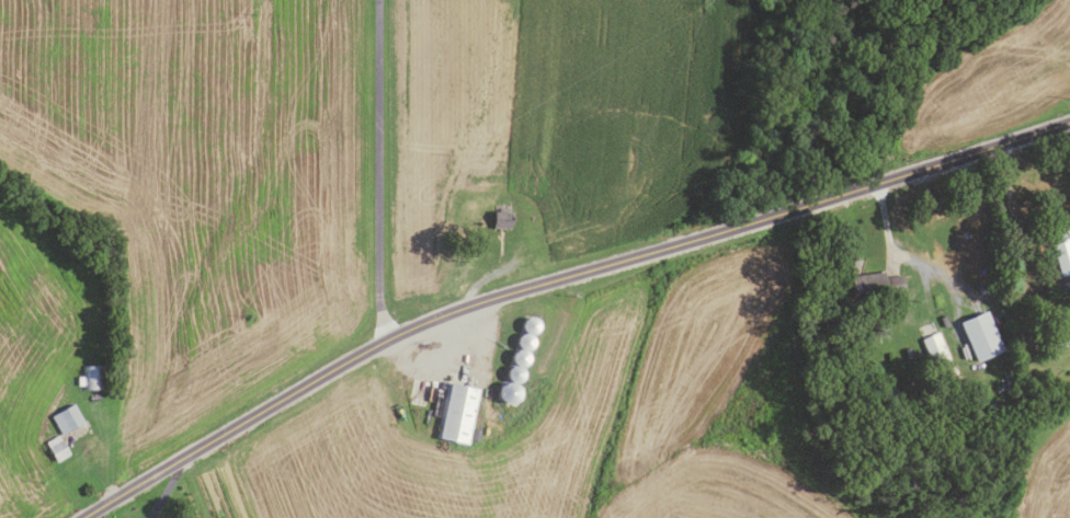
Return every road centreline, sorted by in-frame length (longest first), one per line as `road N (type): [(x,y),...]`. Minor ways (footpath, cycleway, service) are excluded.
road 1 (tertiary): [(81,517),(384,339),(468,303),(1069,124)]

